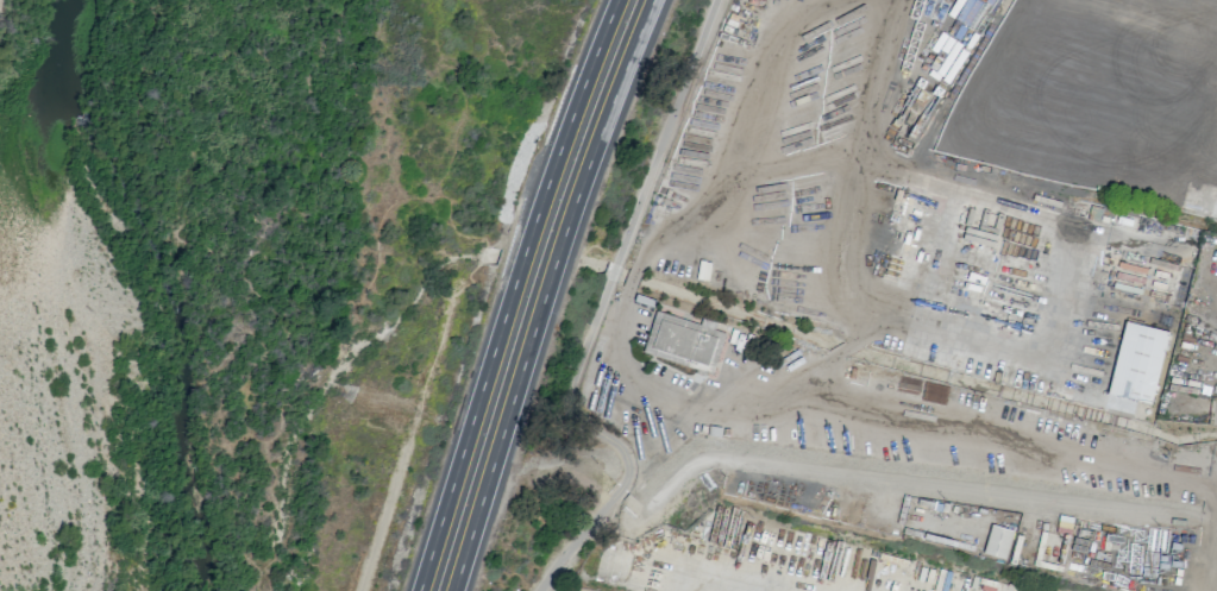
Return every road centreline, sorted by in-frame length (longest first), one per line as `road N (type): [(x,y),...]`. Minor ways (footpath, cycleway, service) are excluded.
road 1 (motorway): [(520,270),(419,590)]
road 2 (motorway): [(454,590),(553,271)]
road 3 (motorway): [(559,250),(655,0)]
road 4 (motorway): [(619,0),(526,249)]

